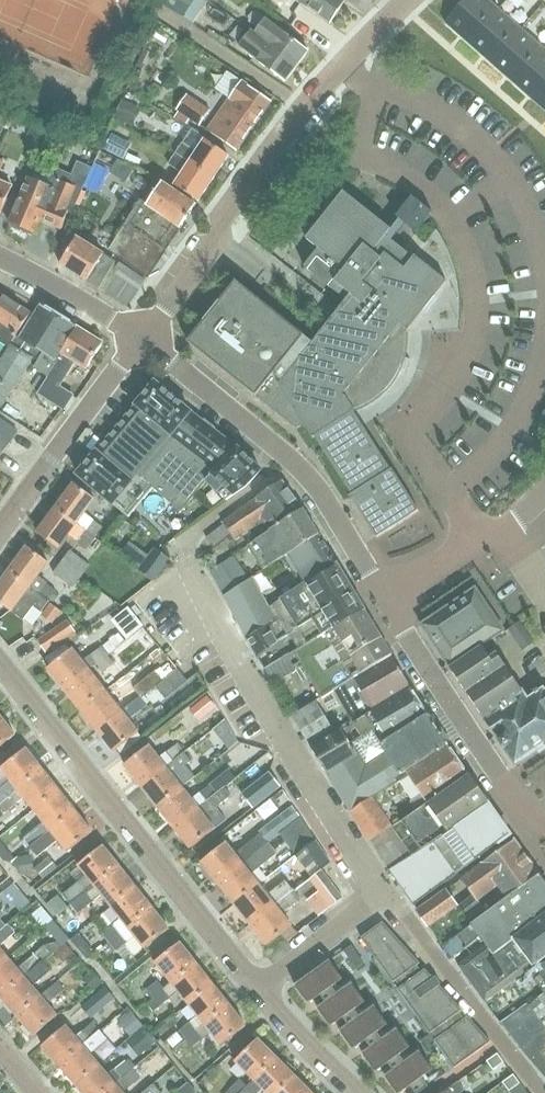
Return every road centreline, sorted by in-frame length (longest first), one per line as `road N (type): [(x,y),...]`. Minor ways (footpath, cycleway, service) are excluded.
road 1 (residential): [(141,337),(305,109),(405,0)]
road 2 (residential): [(0,675),(260,989)]
road 3 (residential): [(387,893),(280,739),(183,555)]
road 4 (tertiary): [(141,337),(295,464),(329,503),(386,604)]
road 5 (tertiary): [(386,604),(499,774),(544,826)]
road 6 (residential): [(544,1088),(387,893)]
road 7 (residential): [(0,531),(141,337)]
road 8 (residential): [(386,604),(503,530),(544,487)]
road 9 (tertiary): [(0,255),(141,337)]
road 10 (residential): [(260,989),(387,893)]
road 11 (residential): [(358,1092),(260,989)]

